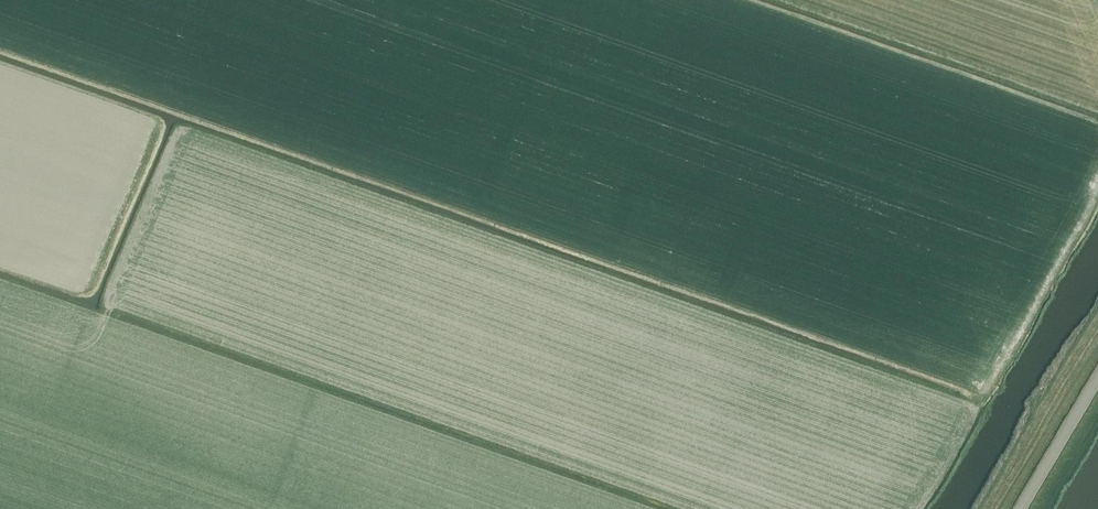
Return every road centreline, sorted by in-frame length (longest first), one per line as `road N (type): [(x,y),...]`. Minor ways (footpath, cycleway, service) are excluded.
road 1 (tertiary): [(1022,508),(1097,380)]

